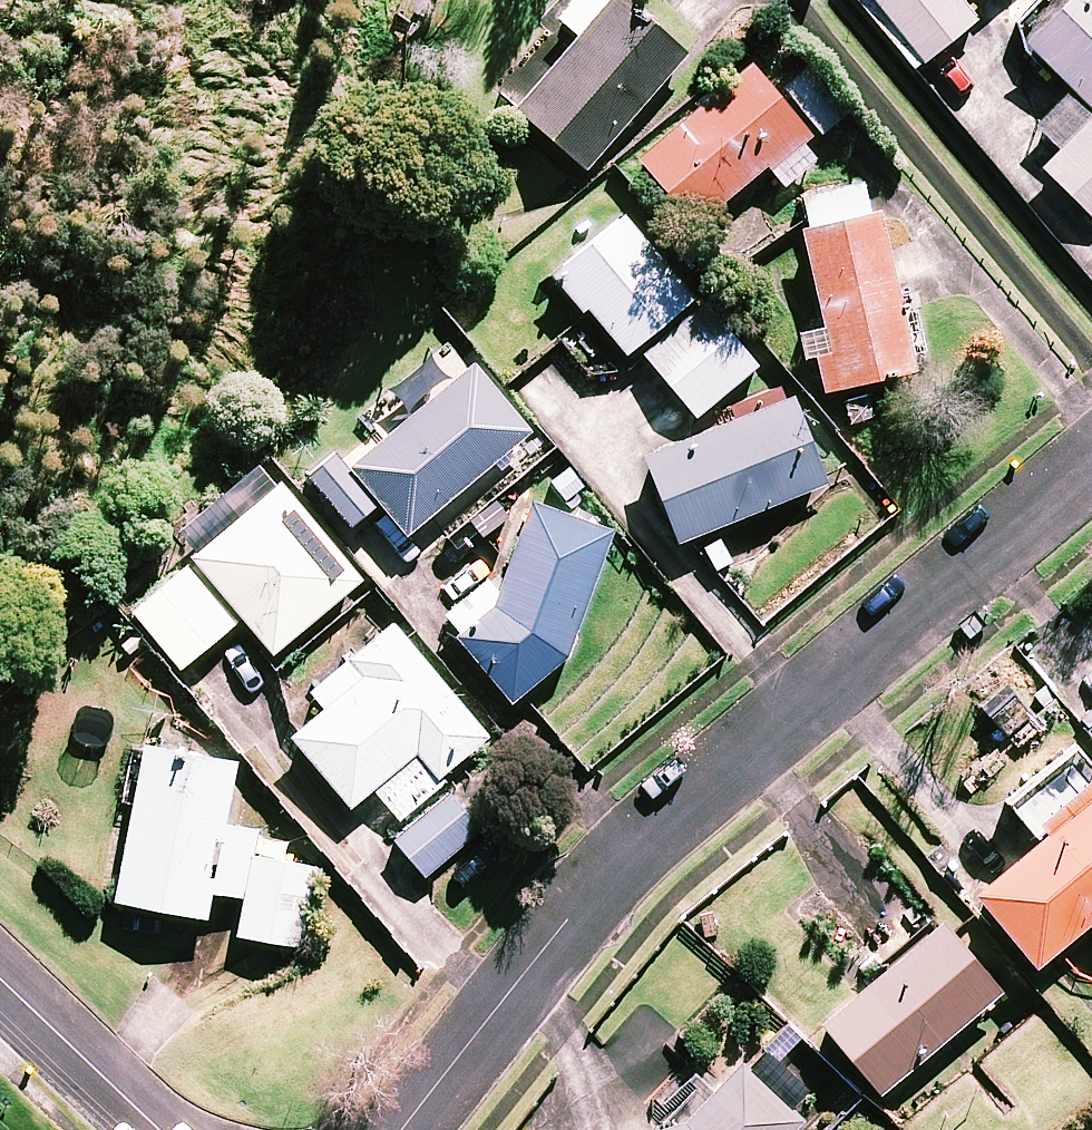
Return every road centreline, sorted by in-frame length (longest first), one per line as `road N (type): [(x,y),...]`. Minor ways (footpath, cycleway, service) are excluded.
road 1 (residential): [(1091,458),(680,792),(502,989),(398,1129)]
road 2 (residential): [(155,1129),(0,982)]

